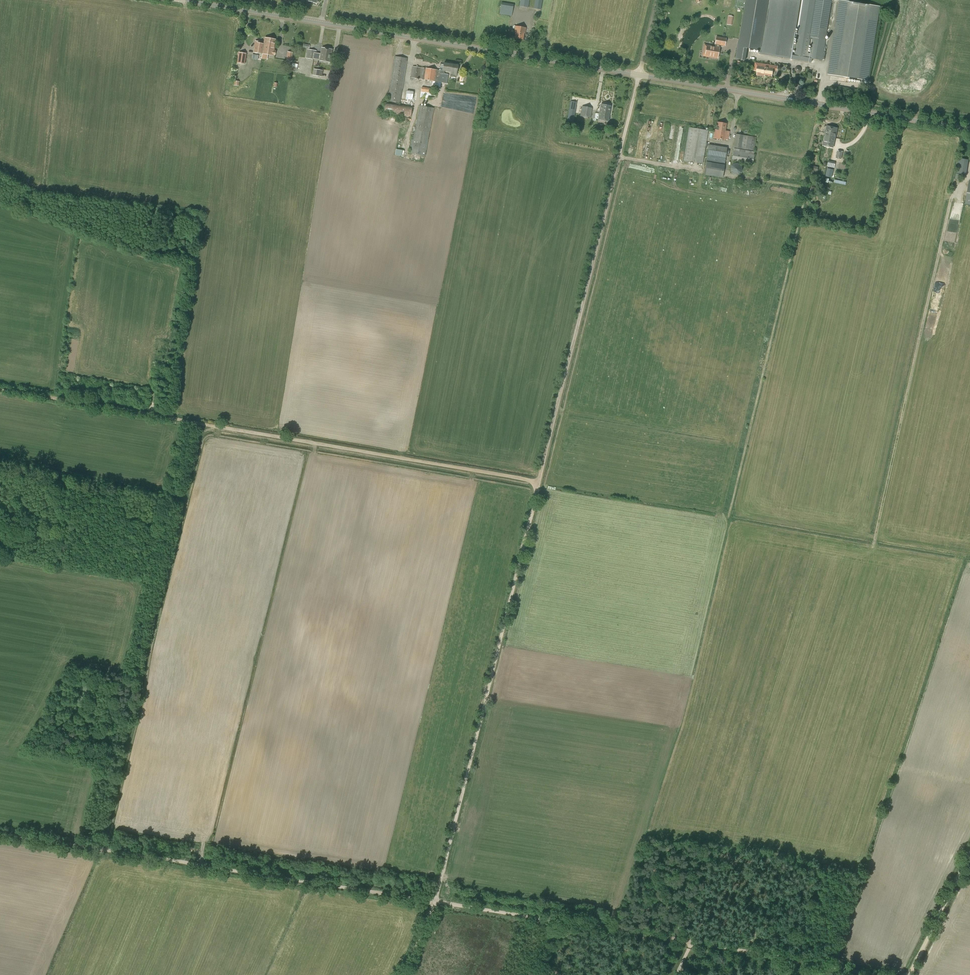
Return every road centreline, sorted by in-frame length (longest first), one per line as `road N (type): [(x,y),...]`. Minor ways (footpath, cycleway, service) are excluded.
road 1 (track): [(0,388),(539,480)]
road 2 (secondary): [(183,0),(639,75)]
road 3 (track): [(879,974),(435,902)]
road 4 (track): [(435,902),(0,832)]
road 5 (track): [(539,480),(435,902)]
road 6 (track): [(639,75),(539,480)]
road 7 (secondary): [(639,75),(969,130)]
road 8 (track): [(910,974),(969,853)]

